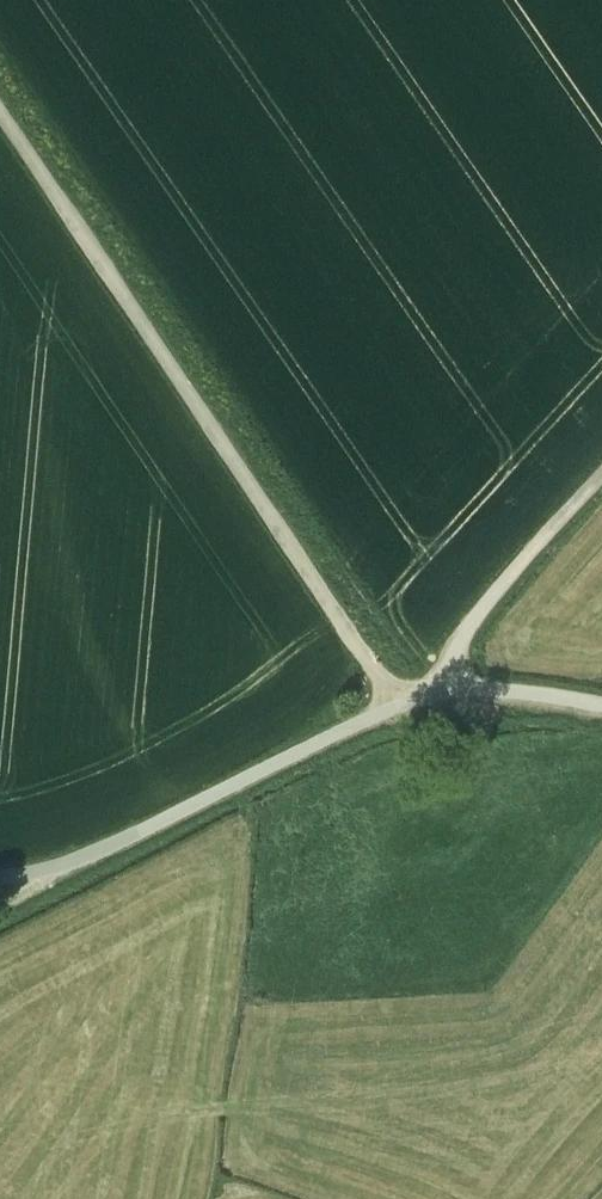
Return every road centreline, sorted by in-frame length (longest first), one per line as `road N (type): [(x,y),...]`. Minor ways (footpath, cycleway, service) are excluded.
road 1 (track): [(0,106),(403,703)]
road 2 (track): [(50,872),(403,703),(436,677)]
road 3 (track): [(436,677),(601,494)]
road 4 (track): [(601,702),(436,677)]

